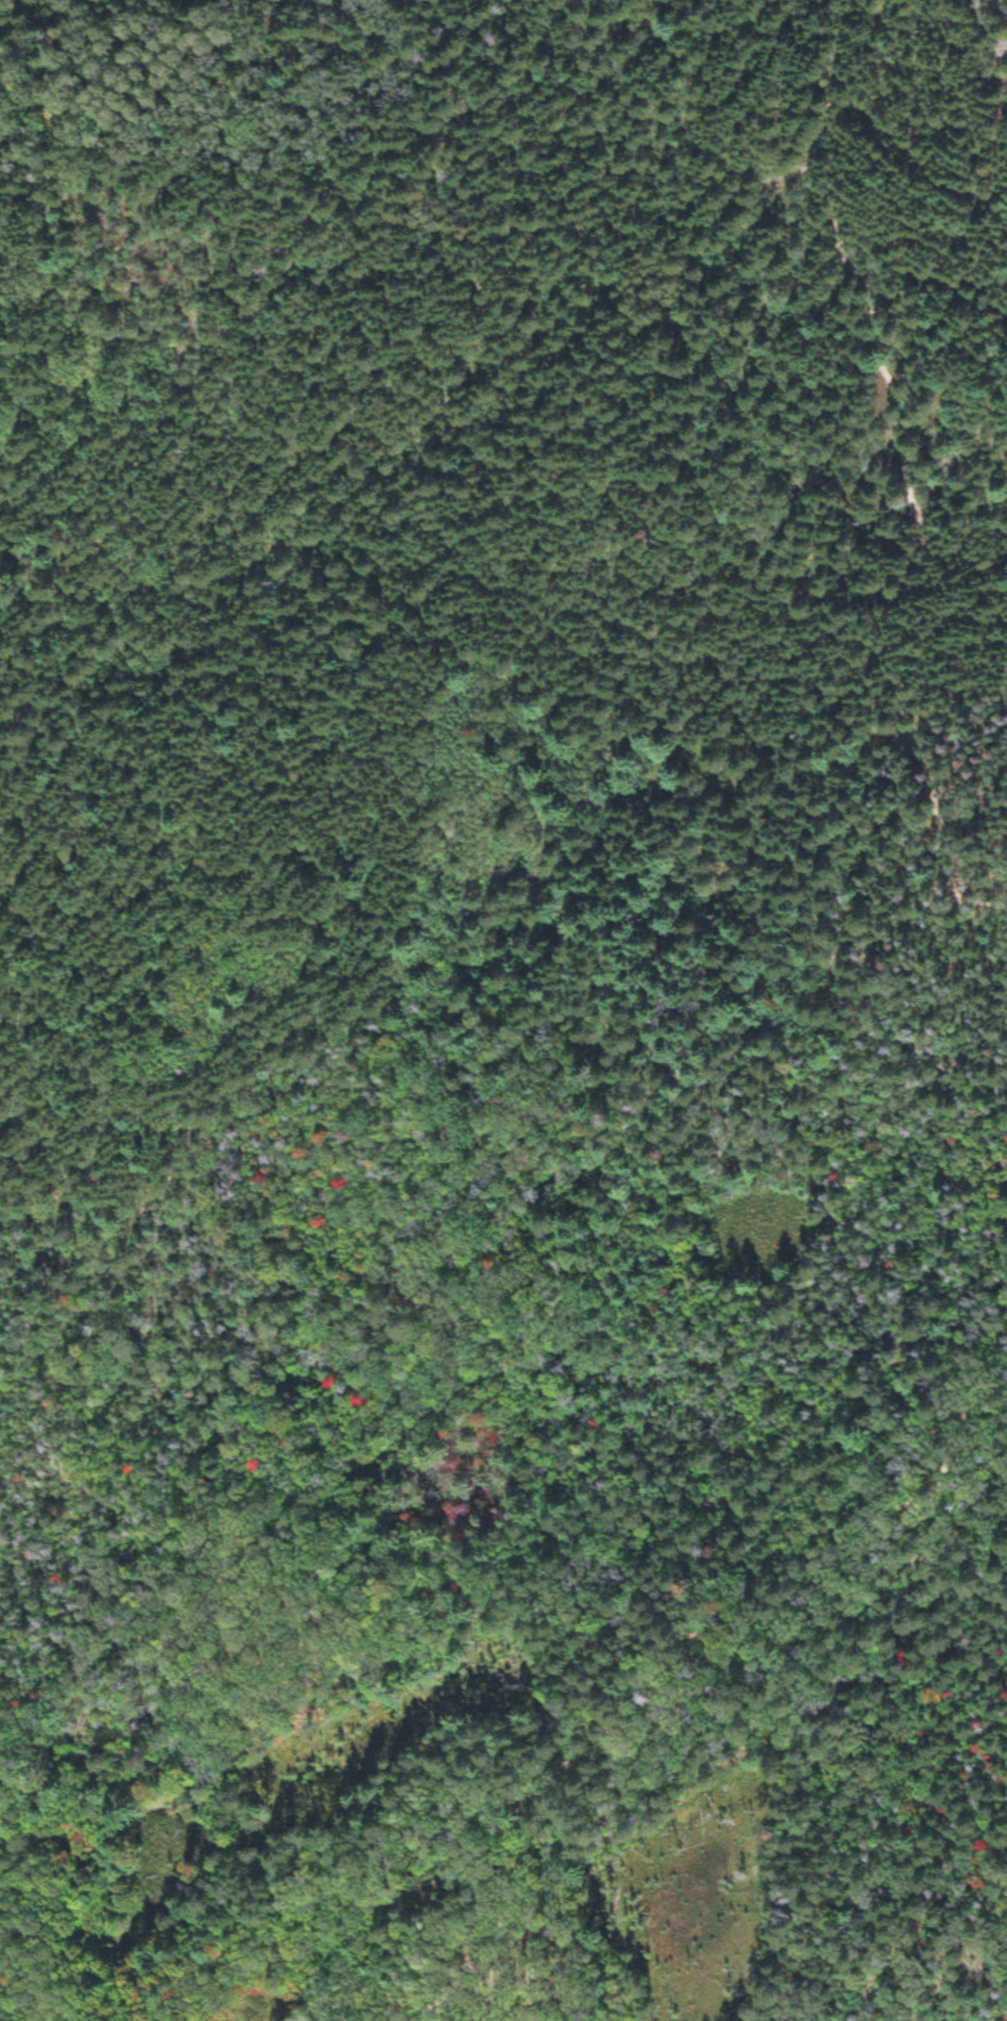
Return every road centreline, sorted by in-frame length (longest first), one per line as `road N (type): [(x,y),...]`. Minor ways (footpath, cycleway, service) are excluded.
road 1 (track): [(848,0),(847,47),(810,177),(866,279),(894,366),(928,540),(893,638),(941,809),(956,901),(1006,917)]

